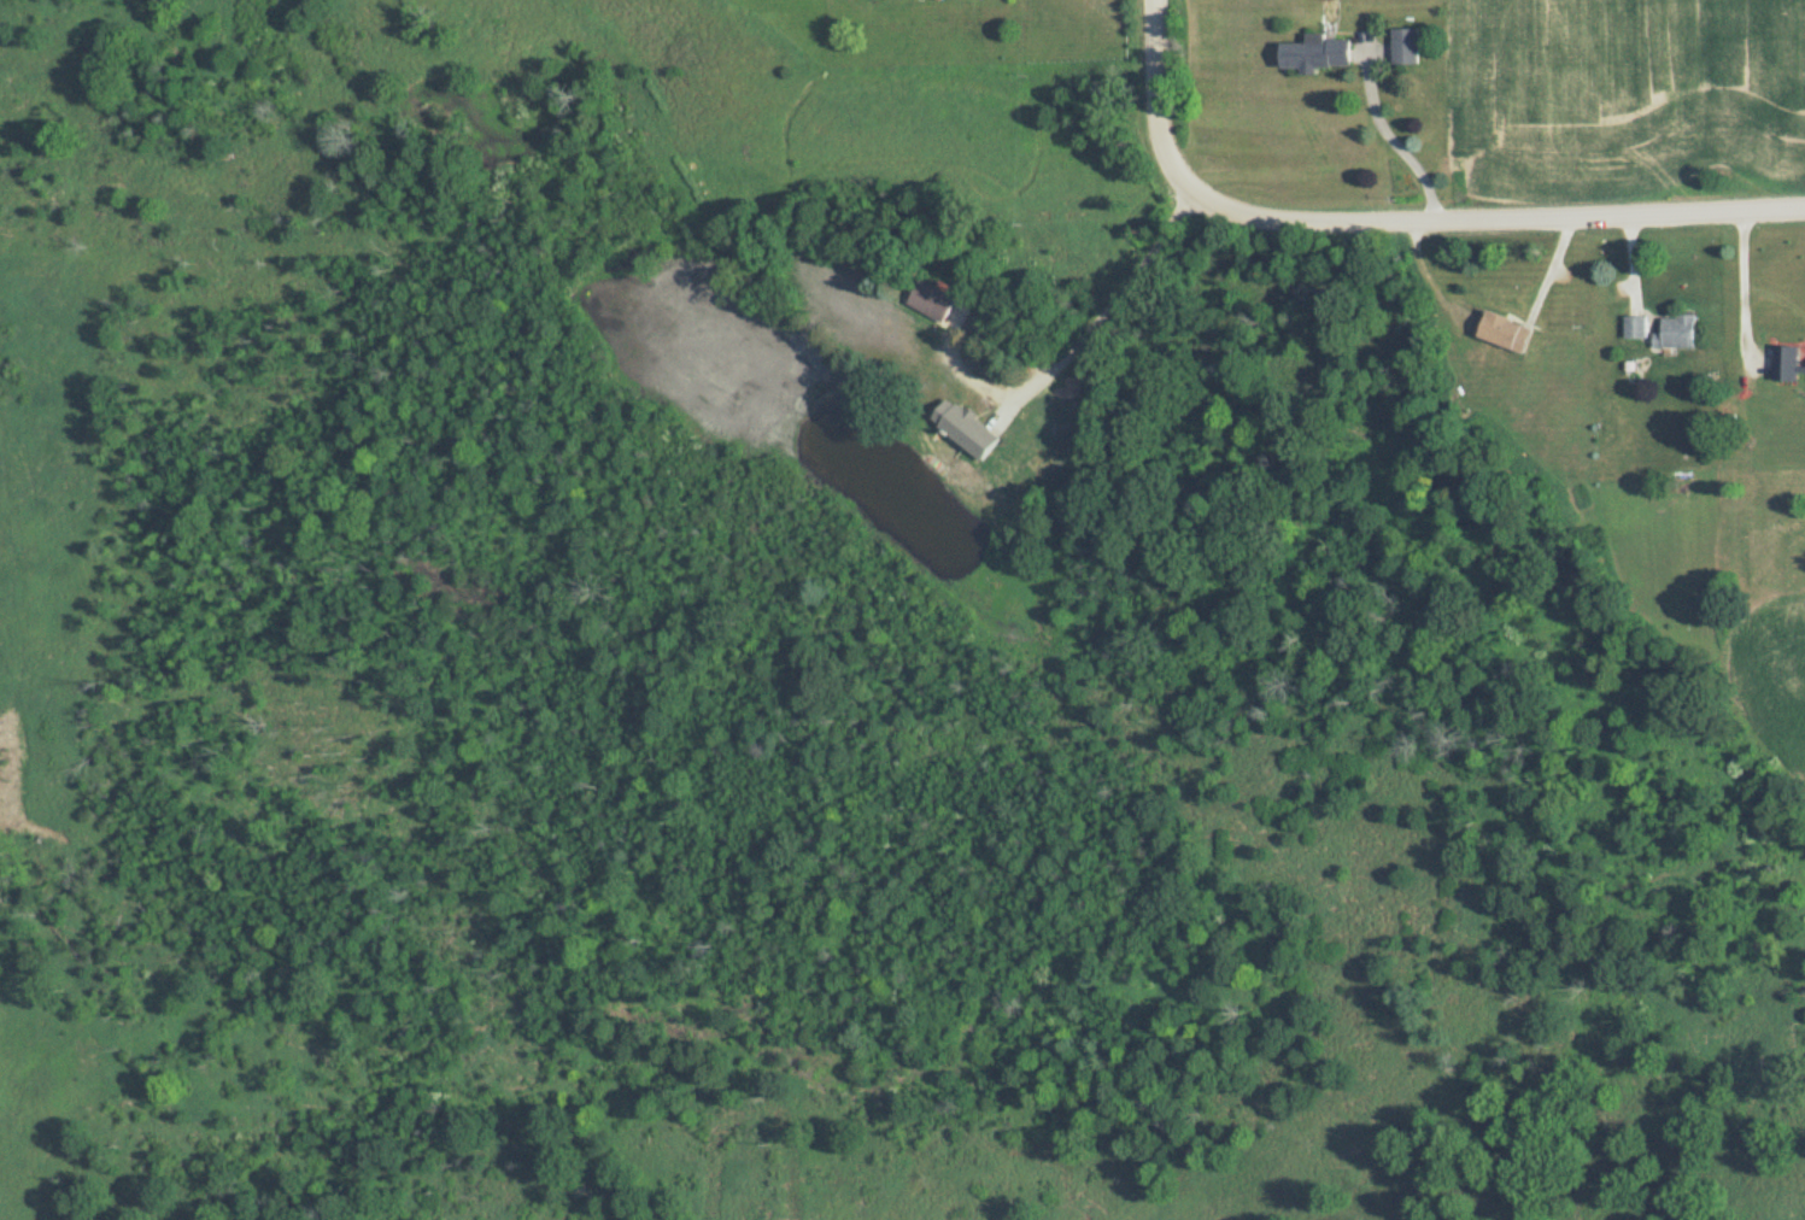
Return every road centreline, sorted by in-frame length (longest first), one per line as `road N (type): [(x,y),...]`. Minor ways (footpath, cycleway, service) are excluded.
road 1 (residential): [(1804,225),(1432,239),(1238,231),(1190,209),(1161,160),(1155,0)]

